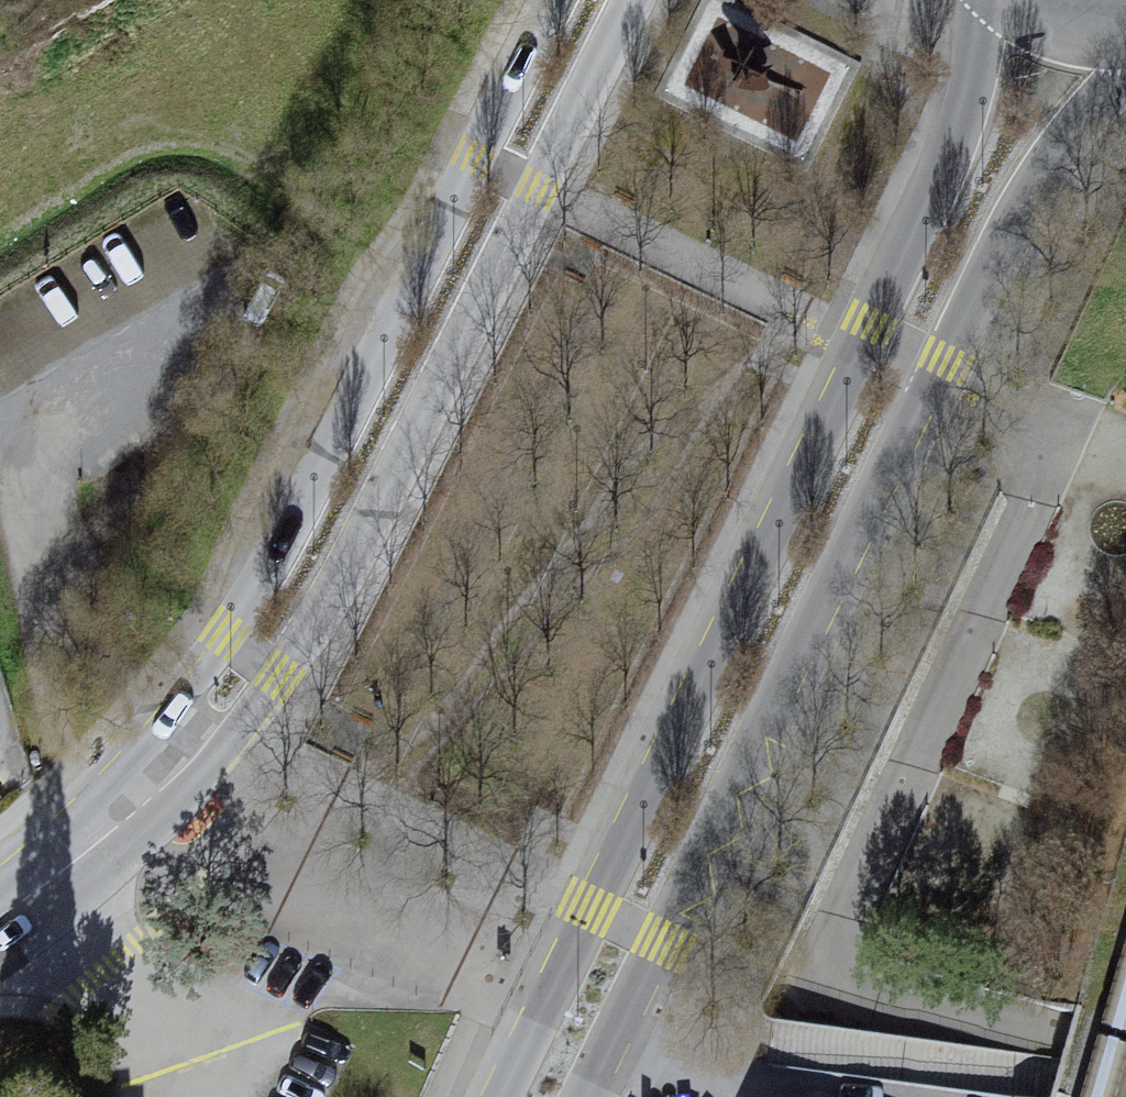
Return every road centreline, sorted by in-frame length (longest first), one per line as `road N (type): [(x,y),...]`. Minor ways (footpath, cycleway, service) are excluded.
road 1 (primary): [(978,0),(976,89),(963,141),(496,1096)]
road 2 (primary): [(586,1096),(1012,222),(1068,139),(1125,72)]
road 3 (residential): [(85,852),(221,751),(280,675),(367,528),(638,0)]
road 4 (residential): [(552,0),(271,568),(85,852)]
road 5 (primary): [(1010,0),(1074,33),(1125,35)]

